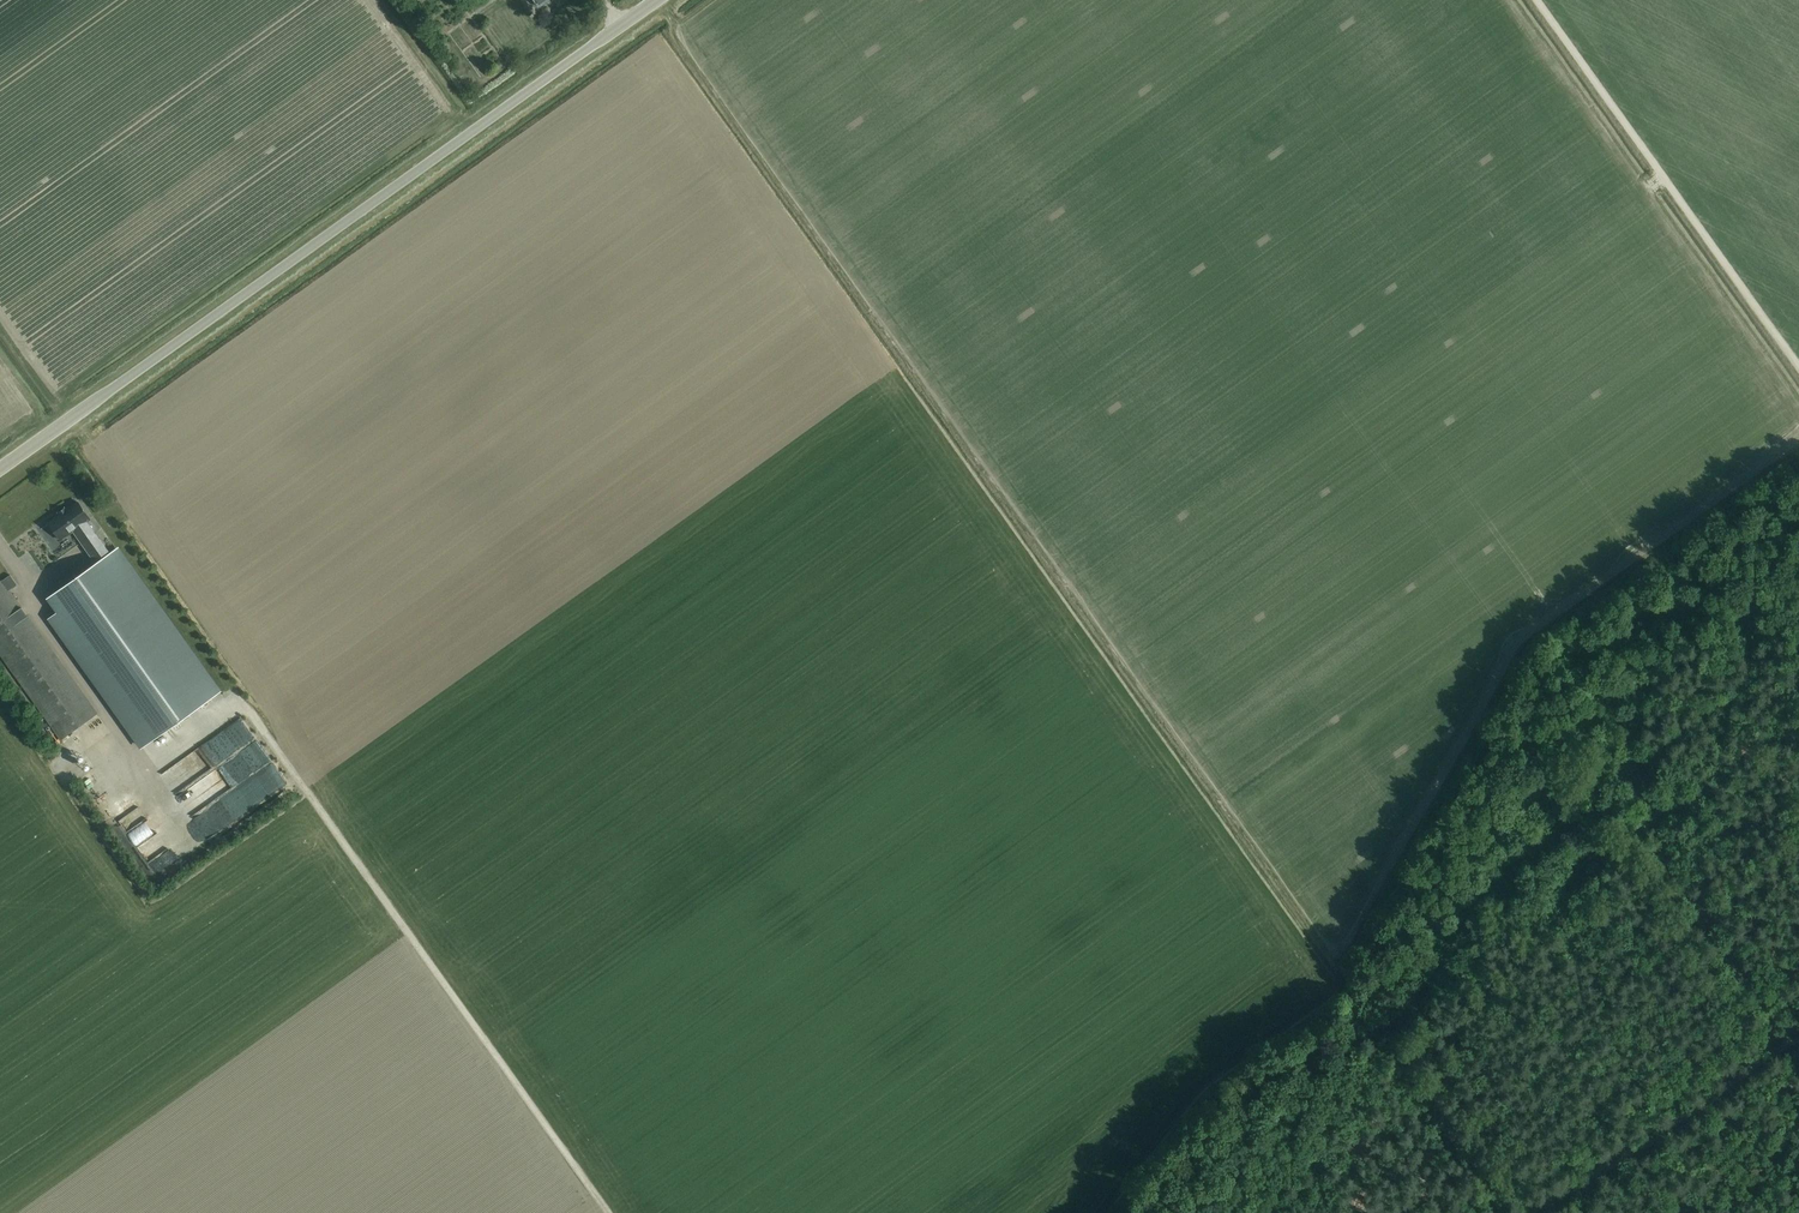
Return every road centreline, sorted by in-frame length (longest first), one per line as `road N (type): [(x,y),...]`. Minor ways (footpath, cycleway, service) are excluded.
road 1 (unclassified): [(0,468),(659,0)]
road 2 (track): [(1550,1212),(1798,1034)]

